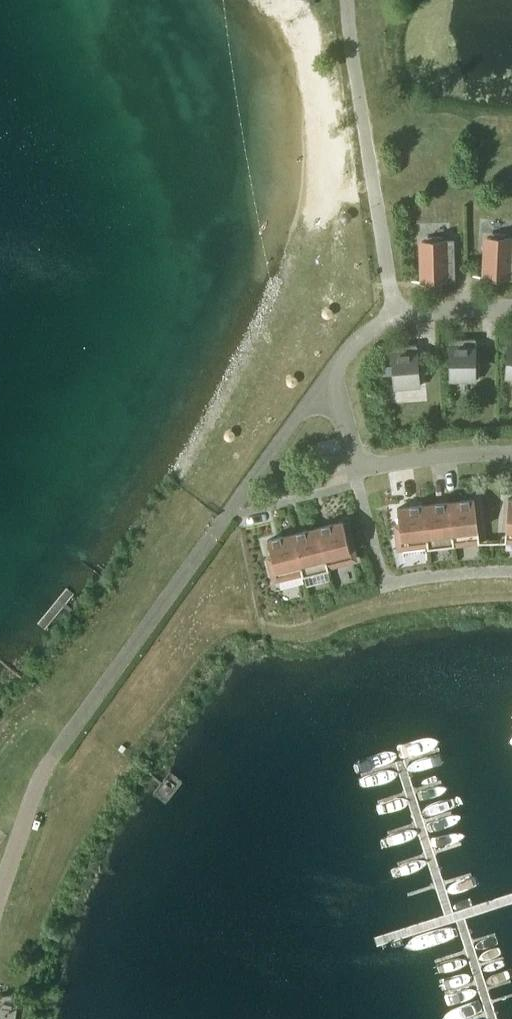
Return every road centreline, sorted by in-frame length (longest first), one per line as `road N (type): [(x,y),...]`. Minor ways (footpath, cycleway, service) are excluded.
road 1 (residential): [(395,307),(350,0)]
road 2 (residential): [(511,570),(381,583),(352,469)]
road 3 (residential): [(511,455),(352,469)]
road 4 (residential): [(328,379),(234,503)]

